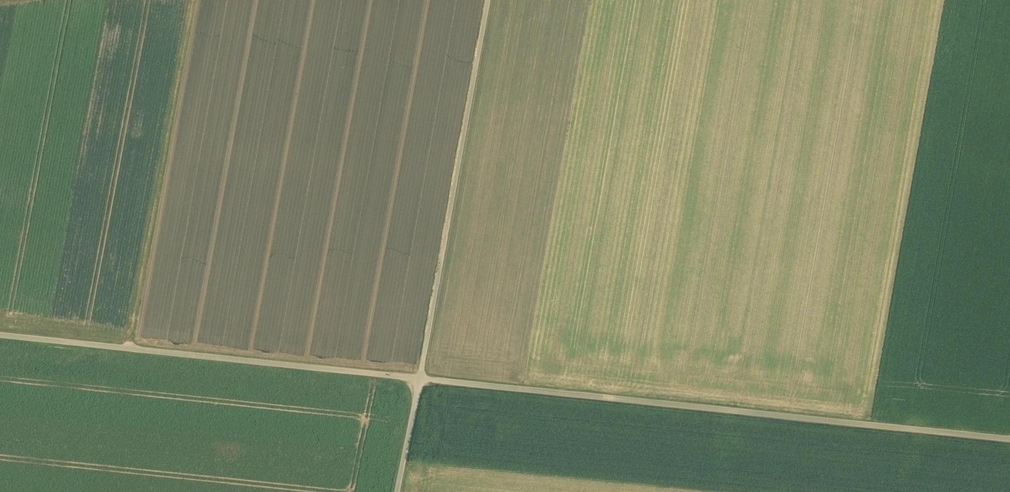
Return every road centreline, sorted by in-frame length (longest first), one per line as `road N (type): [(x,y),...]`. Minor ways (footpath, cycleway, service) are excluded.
road 1 (track): [(0,335),(1009,438)]
road 2 (unclassified): [(489,0),(421,379)]

